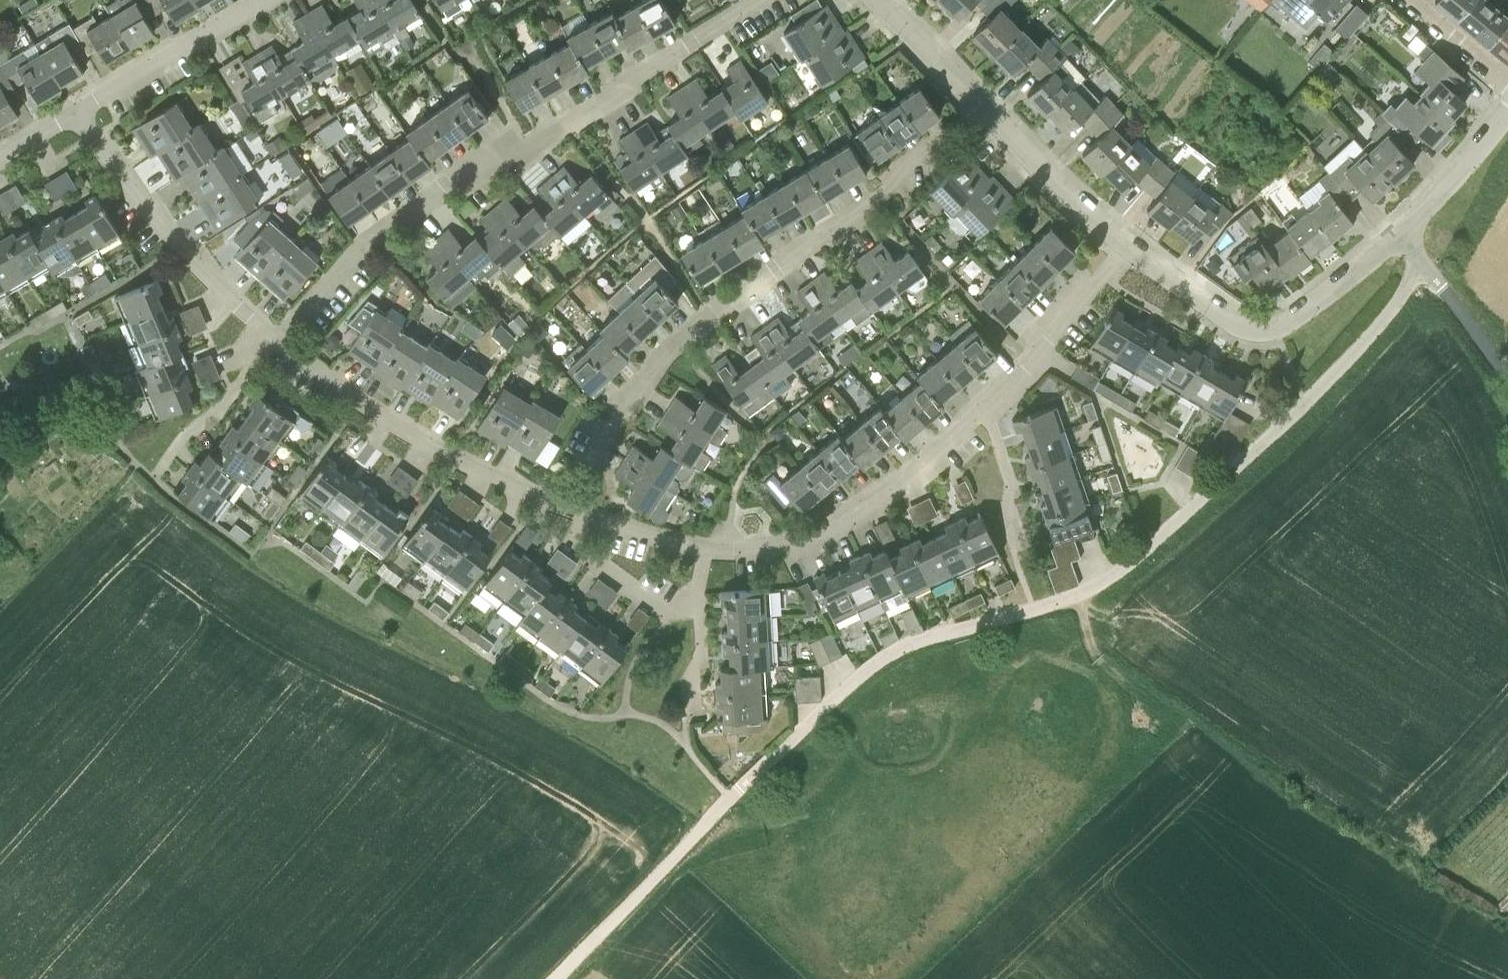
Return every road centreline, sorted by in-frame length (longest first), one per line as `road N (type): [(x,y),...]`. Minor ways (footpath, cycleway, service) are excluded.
road 1 (unclassified): [(592,941),(885,658),(1060,602),(1137,559),(1303,406),(1422,266)]
road 2 (residential): [(275,339),(379,236),(484,162),(529,148),(765,0)]
road 3 (residential): [(565,510),(658,367),(989,113)]
road 4 (residential): [(565,510),(457,456),(275,339)]
road 5 (residential): [(706,549),(773,548),(836,530),(915,475),(993,403)]
road 6 (residential): [(1128,251),(1225,320),(1276,331),(1404,236)]
road 7 (residential): [(275,339),(173,239),(78,113)]
road 8 (residential): [(78,113),(269,0)]
road 9 (residential): [(993,403),(1128,251)]
road 10 (residential): [(989,113),(1128,251)]
road 11 (residential): [(153,478),(190,433),(213,423),(275,339)]
road 12 (residential): [(696,607),(674,612),(573,546),(585,518)]
road 13 (residential): [(1404,236),(1507,114)]
road 14 (residential): [(877,0),(989,113)]
road 15 (residential): [(1017,554),(993,403)]
road 16 (unclassified): [(1507,382),(1422,266)]
road 17 (residential): [(1507,82),(1404,0)]
road 18 (residential): [(706,549),(585,518)]

